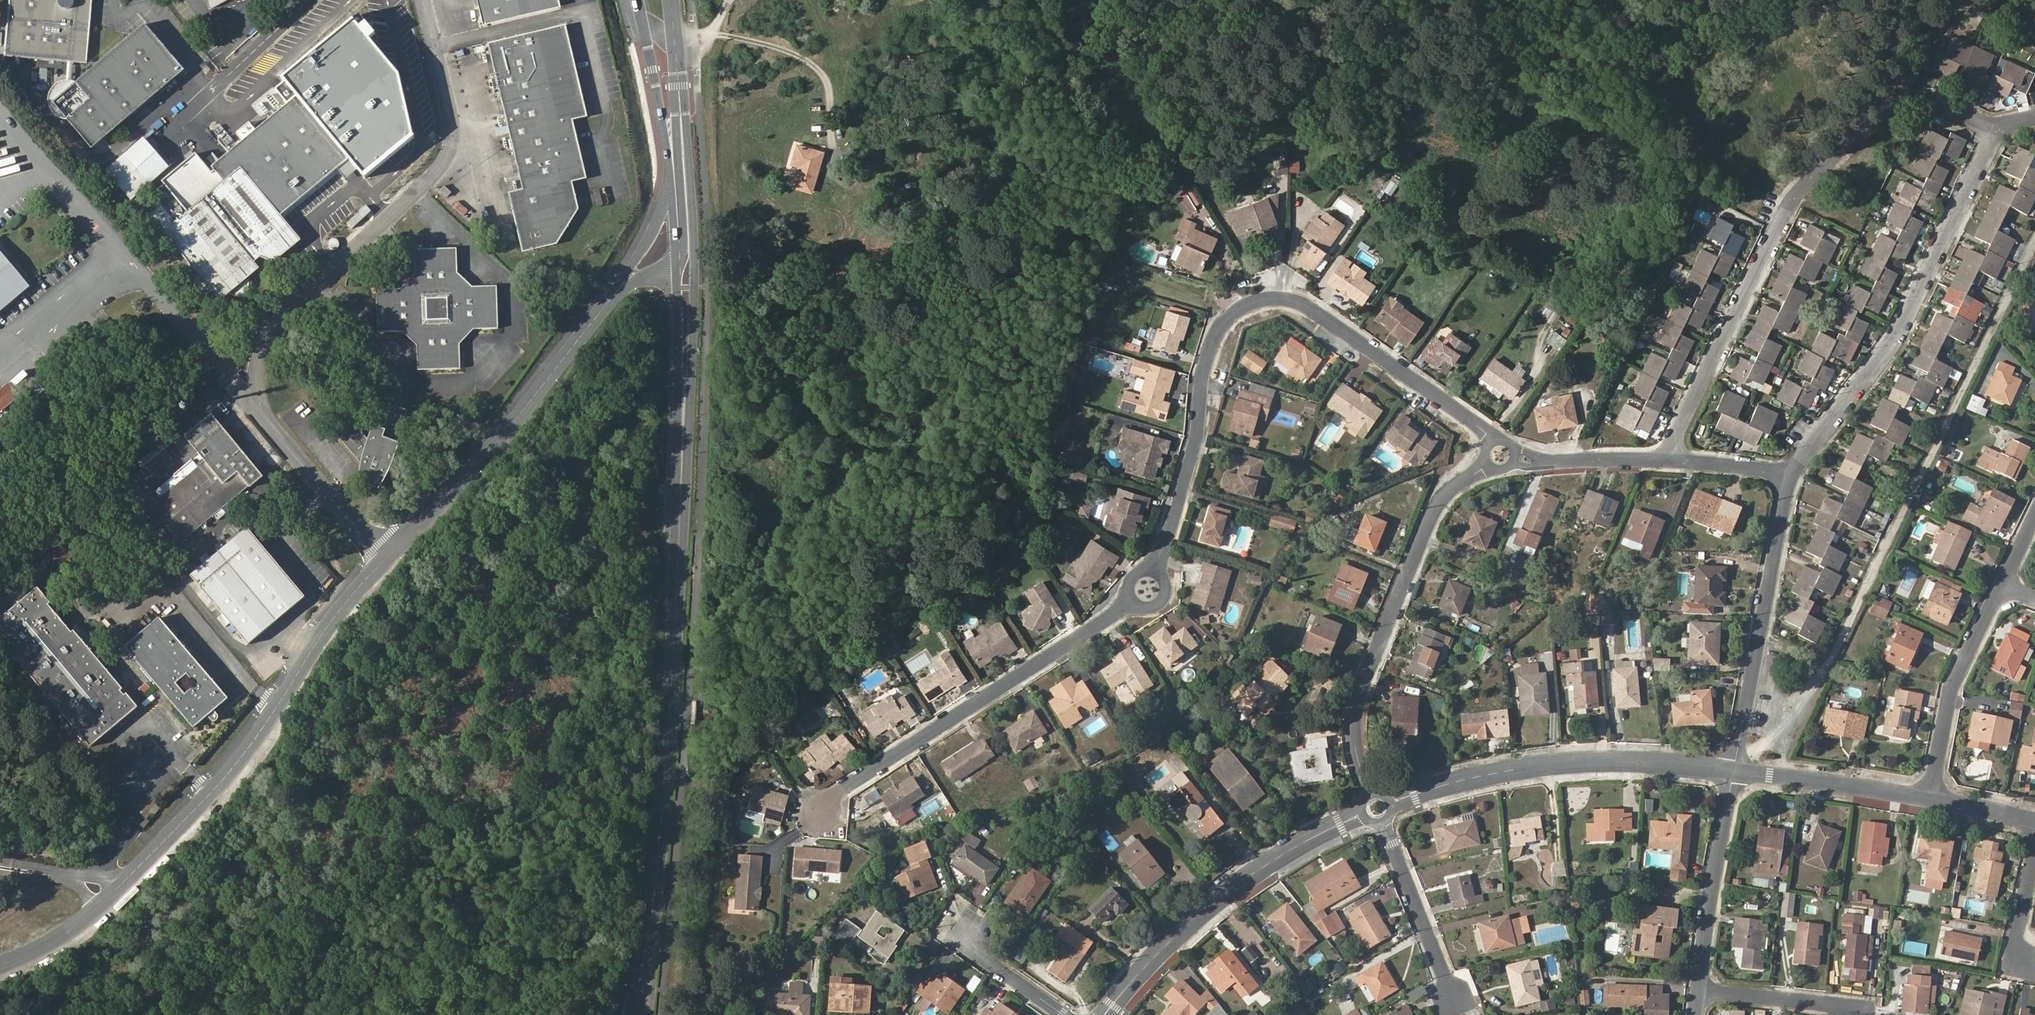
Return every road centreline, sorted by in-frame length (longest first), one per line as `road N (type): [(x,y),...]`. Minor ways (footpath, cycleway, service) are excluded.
road 1 (residential): [(821,813),(845,787),(1147,589),(1182,488),(1211,347),(1225,320),(1246,304),(1283,299),(1324,316),(1486,433),(1500,456)]
road 2 (unclassified): [(627,284),(518,418),(355,593),(212,796),(66,933),(0,966)]
road 3 (secondary): [(636,1014),(666,759),(685,407)]
road 4 (residential): [(1996,131),(1925,102),(1886,106),(1863,124),(1783,214),(1666,461)]
road 5 (residential): [(1790,471),(1905,317),(1996,131)]
road 6 (residential): [(1378,806),(1358,749),(1358,697),(1438,506),(1500,456)]
road 7 (residential): [(1734,768),(1586,760),(1508,768),(1378,806)]
road 8 (residential): [(1378,806),(1252,874),(1104,1014)]
road 9 (secondary): [(685,407),(694,251),(678,63)]
road 10 (residential): [(1790,471),(1734,768)]
road 11 (residential): [(2002,586),(1953,685),(1932,798)]
road 12 (residential): [(1699,990),(1734,768)]
road 13 (residential): [(1454,1001),(1378,806)]
road 14 (secondary): [(678,269),(684,247),(678,63)]
road 15 (residential): [(1932,798),(1734,768)]
road 16 (secondary): [(637,0),(673,192)]
road 17 (residential): [(1500,456),(1666,461)]
road 18 (residential): [(1850,1014),(1833,1002),(1699,990)]
road 19 (secondary): [(678,269),(685,407)]
road 20 (residential): [(1666,461),(1790,471)]
road 21 (residential): [(1064,1014),(989,959),(973,933)]

